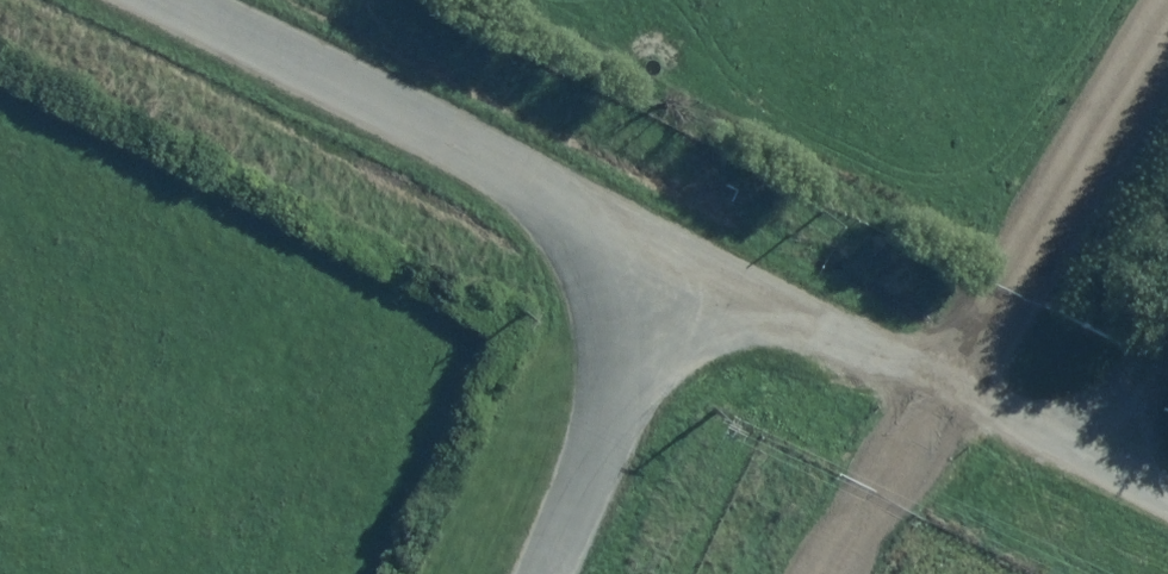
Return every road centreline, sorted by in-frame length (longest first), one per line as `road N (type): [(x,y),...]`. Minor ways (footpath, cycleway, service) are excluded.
road 1 (residential): [(154,0),(686,268)]
road 2 (residential): [(686,268),(1167,512)]
road 3 (residential): [(544,573),(686,268)]

